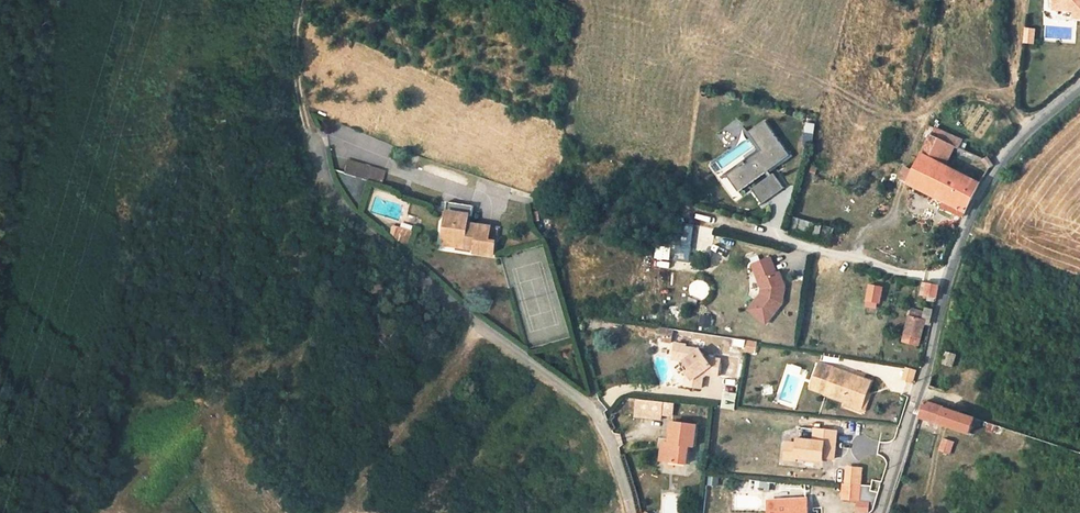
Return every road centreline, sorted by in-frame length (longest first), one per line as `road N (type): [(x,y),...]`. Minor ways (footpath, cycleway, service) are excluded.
road 1 (residential): [(631,512),(613,443),(586,404),(458,310),(336,197),(306,139)]
road 2 (unclassified): [(883,512),(978,197),(997,161),(1079,83)]
road 3 (track): [(306,139),(292,41),(300,0)]

